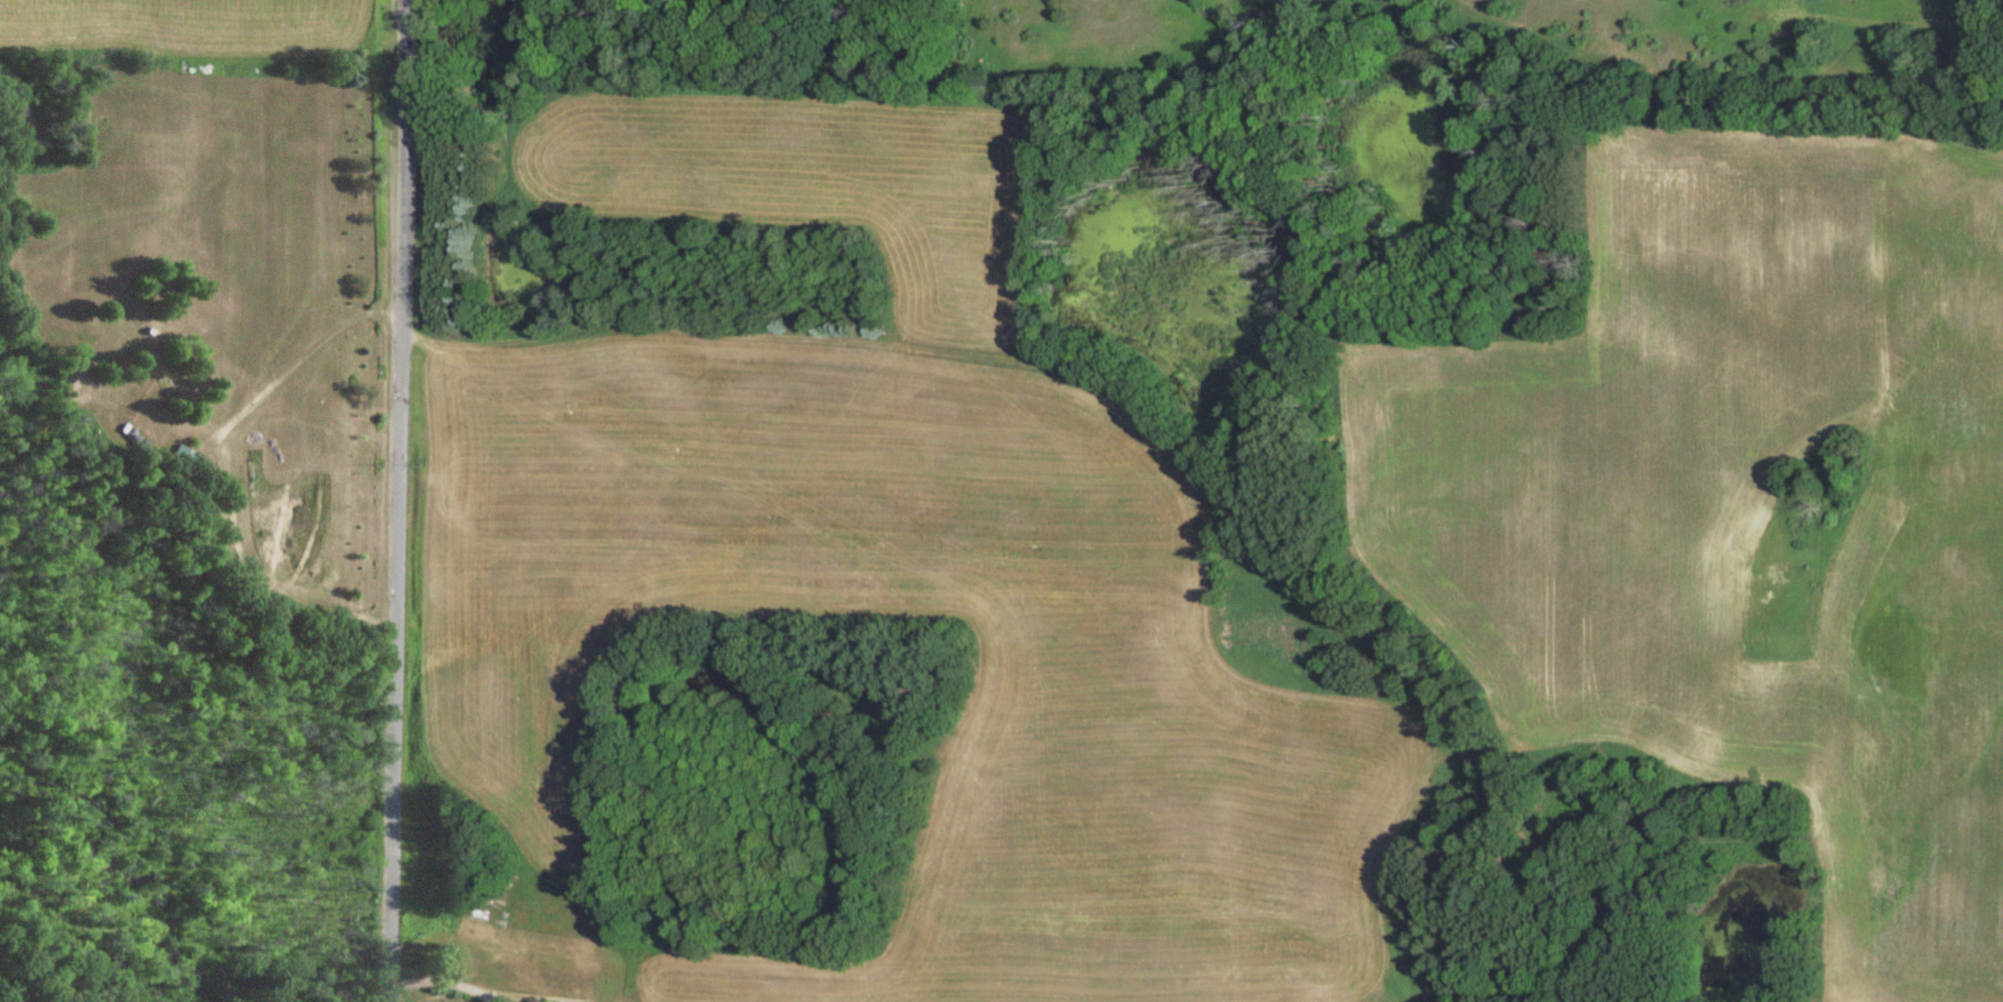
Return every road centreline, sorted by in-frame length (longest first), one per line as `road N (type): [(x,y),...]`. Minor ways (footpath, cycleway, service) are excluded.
road 1 (residential): [(391,1001),(405,0)]

